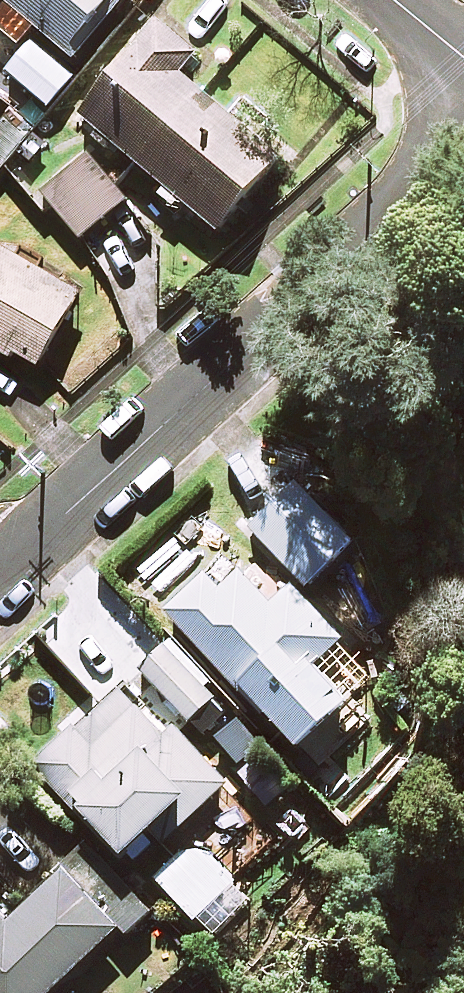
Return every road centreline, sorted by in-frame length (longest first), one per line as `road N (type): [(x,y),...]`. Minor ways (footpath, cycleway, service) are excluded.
road 1 (residential): [(0,578),(463,158)]

